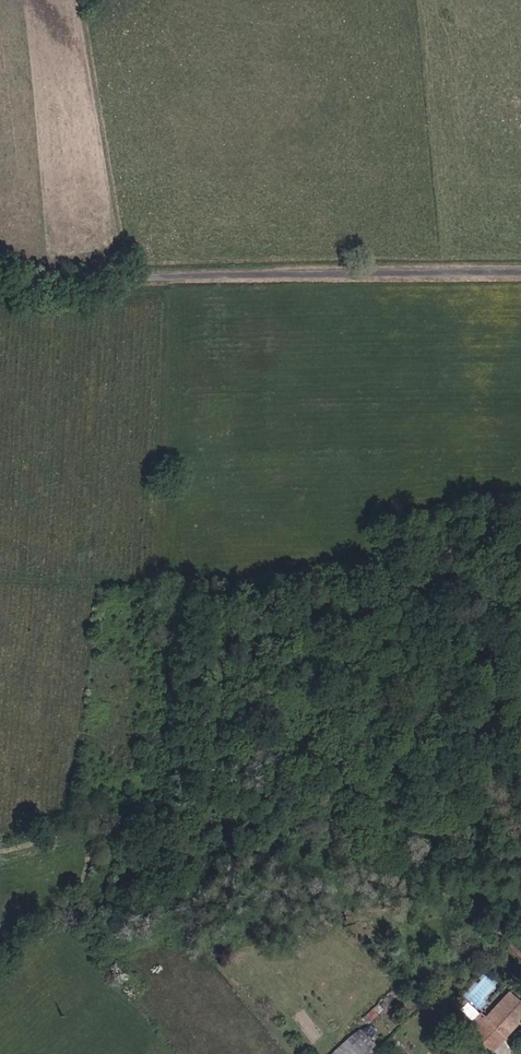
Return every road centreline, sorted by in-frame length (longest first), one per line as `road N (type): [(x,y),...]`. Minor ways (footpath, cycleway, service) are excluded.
road 1 (residential): [(520,273),(114,273),(0,289)]

